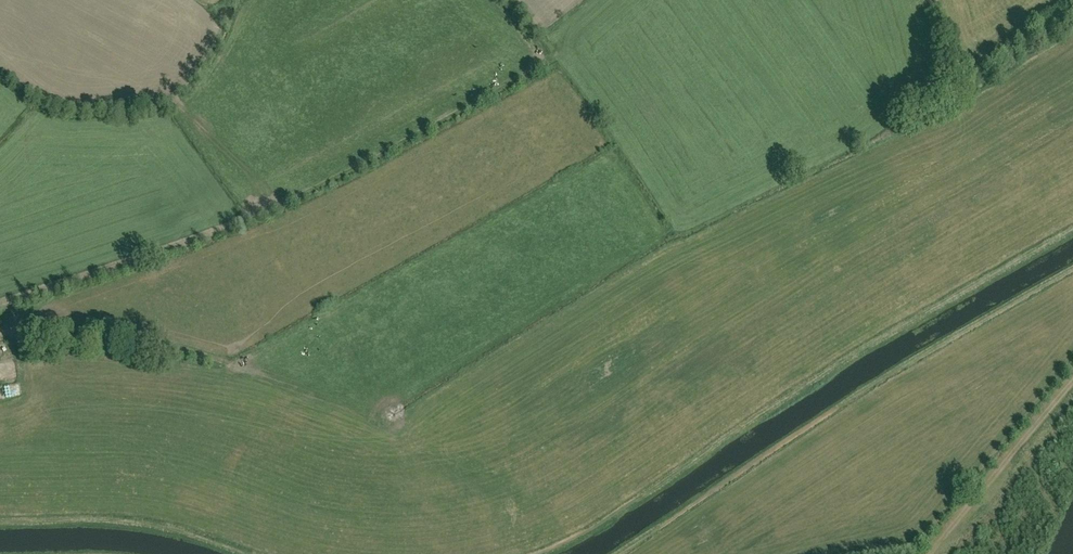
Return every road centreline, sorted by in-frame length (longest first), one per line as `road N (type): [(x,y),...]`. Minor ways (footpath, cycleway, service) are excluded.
road 1 (track): [(0,303),(258,210)]
road 2 (track): [(924,553),(1072,377)]

